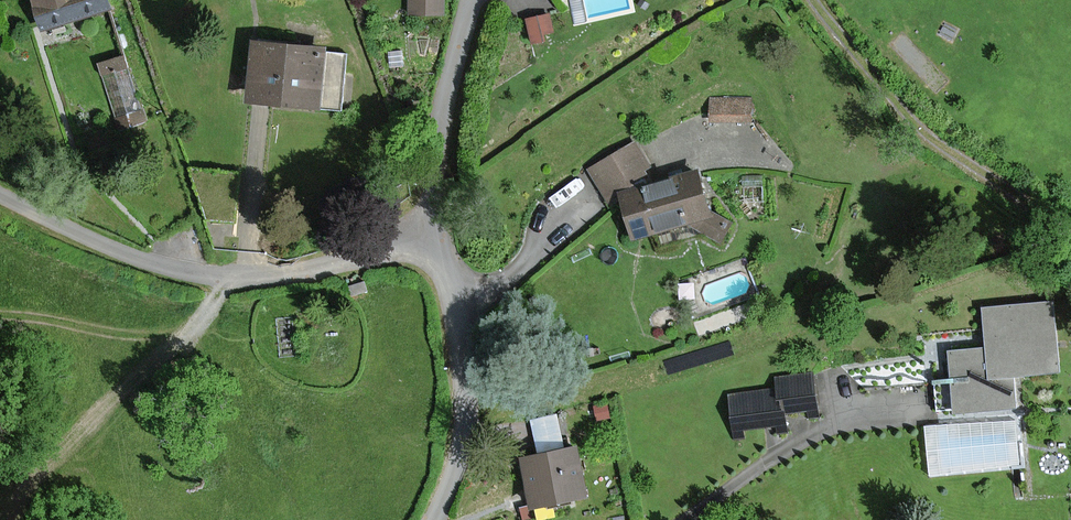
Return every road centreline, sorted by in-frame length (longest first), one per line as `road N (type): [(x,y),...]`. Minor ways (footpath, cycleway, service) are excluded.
road 1 (residential): [(0,194),(123,252),(217,275),(286,272),(441,241)]
road 2 (residential): [(1070,235),(917,127),(812,0)]
road 3 (residential): [(430,519),(461,435),(458,343),(441,241)]
road 4 (residential): [(441,241),(437,153),(473,0)]

